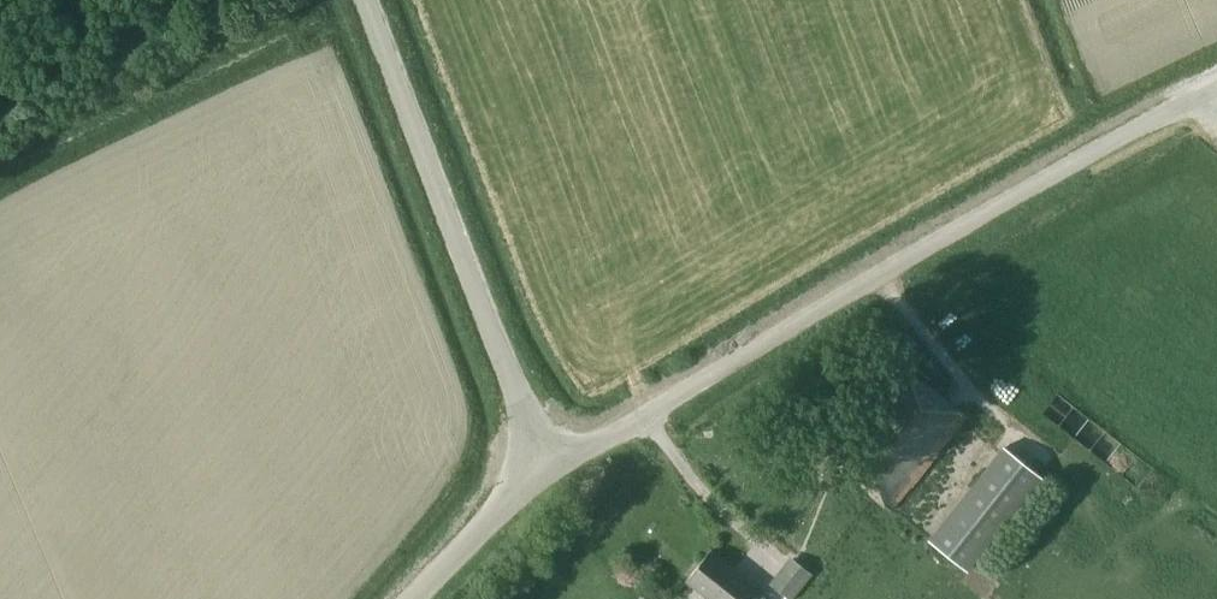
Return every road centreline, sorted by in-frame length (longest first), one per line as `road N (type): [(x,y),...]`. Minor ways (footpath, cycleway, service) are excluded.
road 1 (tertiary): [(542,470),(1216,92)]
road 2 (unclassified): [(359,0),(542,470)]
road 3 (tertiary): [(415,598),(542,470)]

